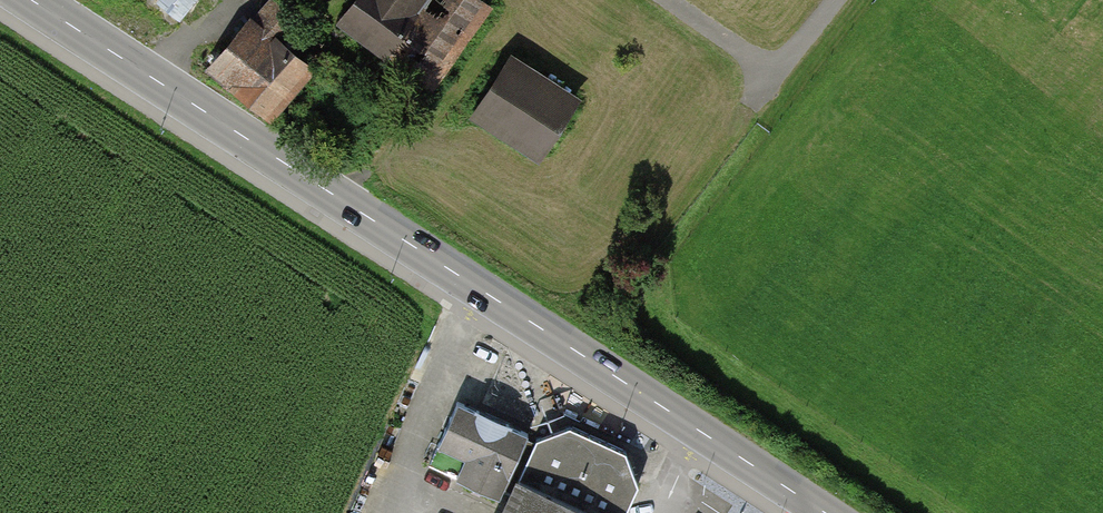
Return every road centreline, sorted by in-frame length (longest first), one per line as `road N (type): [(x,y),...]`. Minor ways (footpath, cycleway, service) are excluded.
road 1 (primary): [(818,512),(35,0)]
road 2 (track): [(739,124),(836,0)]
road 3 (track): [(670,0),(756,60),(804,41)]
road 4 (track): [(245,0),(151,76)]

